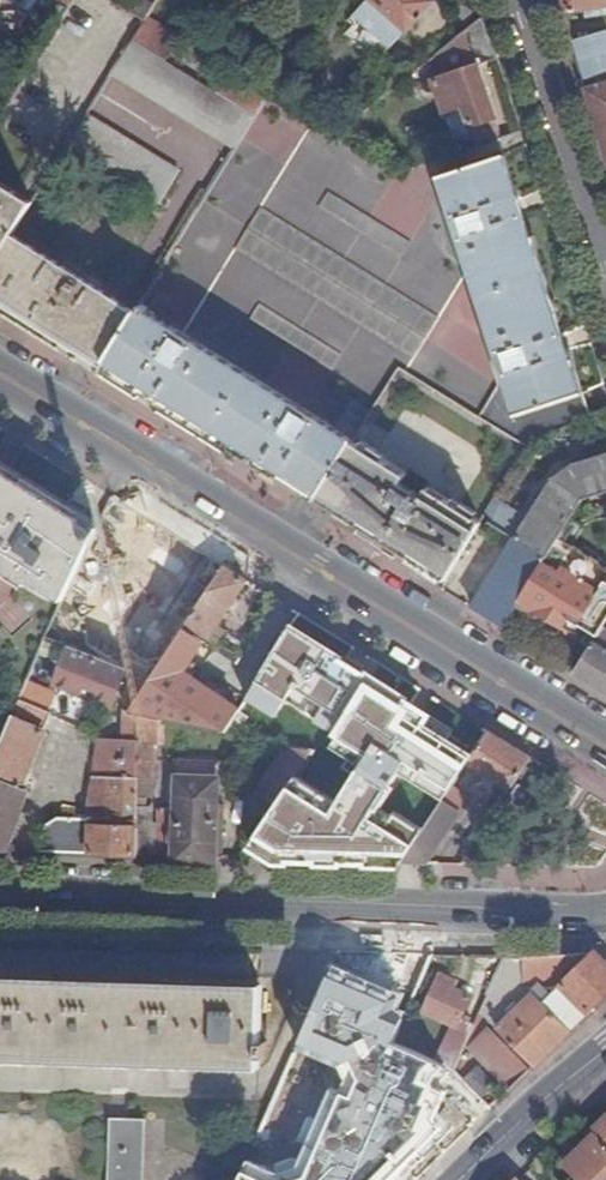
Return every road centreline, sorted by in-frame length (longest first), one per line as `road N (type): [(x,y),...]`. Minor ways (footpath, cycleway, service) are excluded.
road 1 (secondary): [(605,748),(0,374)]
road 2 (secondary): [(605,915),(0,894)]
road 3 (residential): [(519,0),(605,262)]
road 4 (secondary): [(463,1179),(605,1045)]

